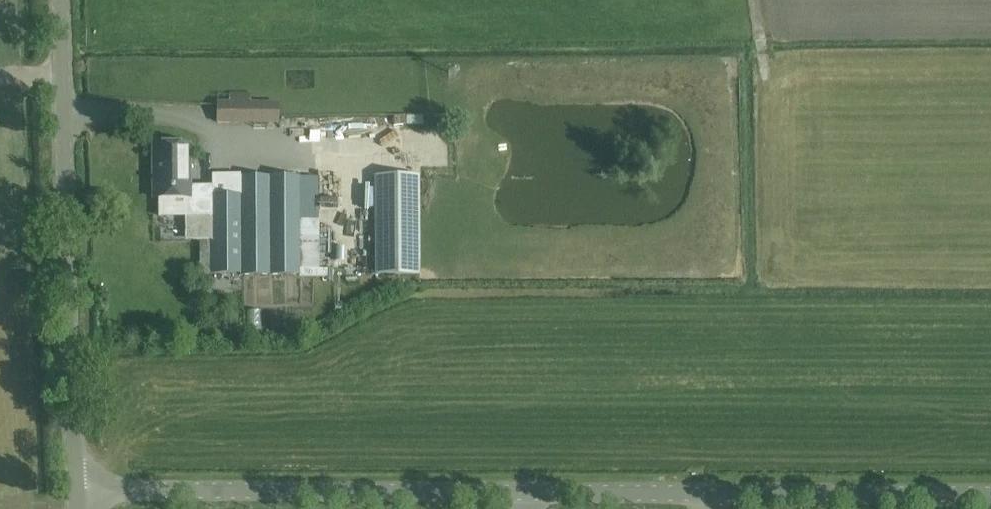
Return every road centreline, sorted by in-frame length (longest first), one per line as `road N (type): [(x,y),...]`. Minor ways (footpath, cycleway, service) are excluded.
road 1 (unclassified): [(990,492),(74,485)]
road 2 (tertiary): [(74,485),(63,70)]

